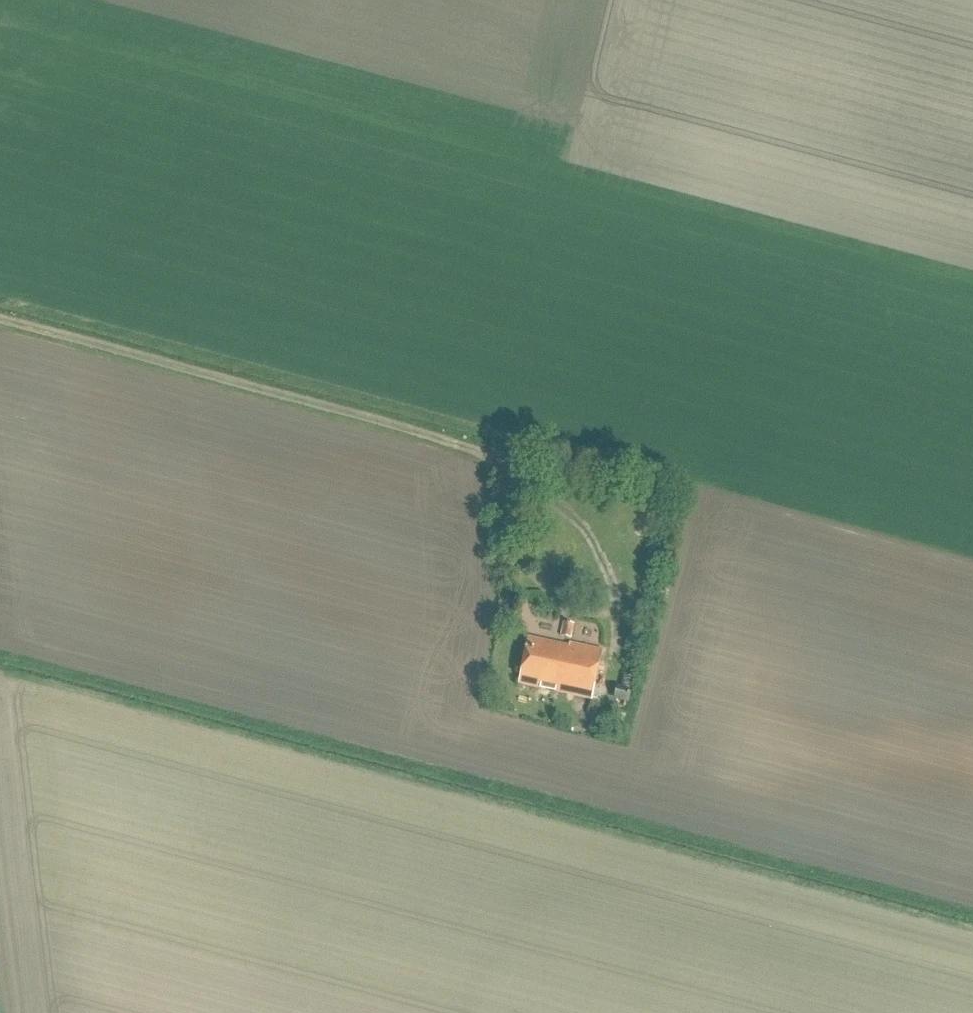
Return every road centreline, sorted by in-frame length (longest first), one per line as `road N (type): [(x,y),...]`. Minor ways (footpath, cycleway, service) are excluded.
road 1 (unclassified): [(0,319),(484,454)]

